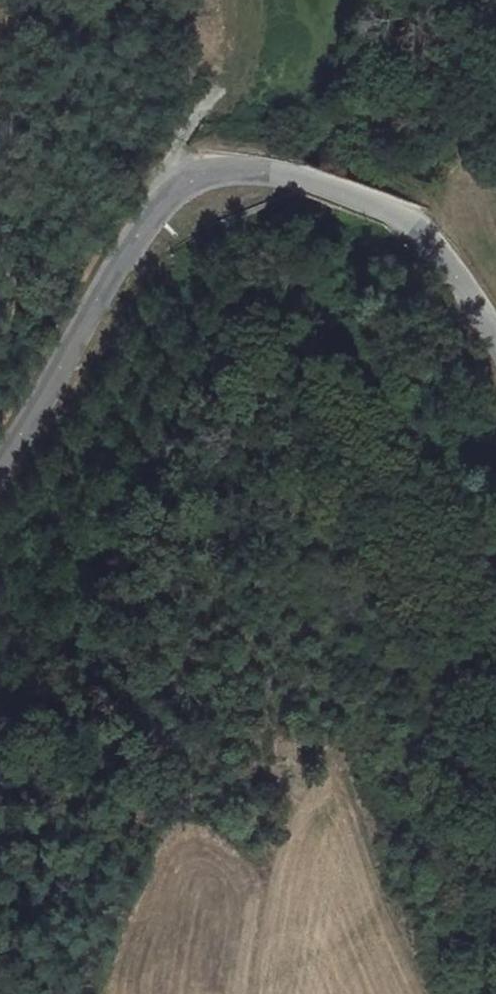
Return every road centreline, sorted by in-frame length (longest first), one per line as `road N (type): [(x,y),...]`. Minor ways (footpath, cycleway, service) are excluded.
road 1 (tertiary): [(495,339),(429,246),(387,209),(285,176),(222,176),(168,200),(118,265),(0,463)]

